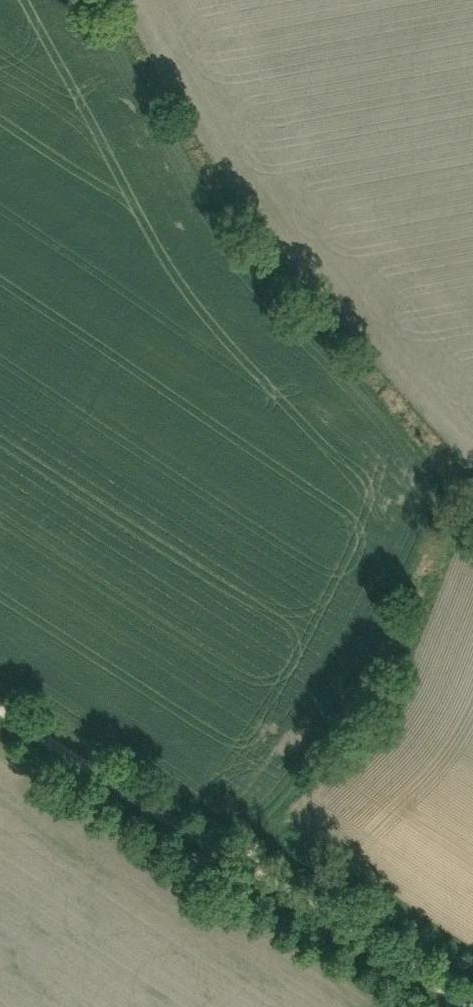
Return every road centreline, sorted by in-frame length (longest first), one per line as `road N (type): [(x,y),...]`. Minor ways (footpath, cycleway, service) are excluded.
road 1 (track): [(448,1006),(0,713)]

